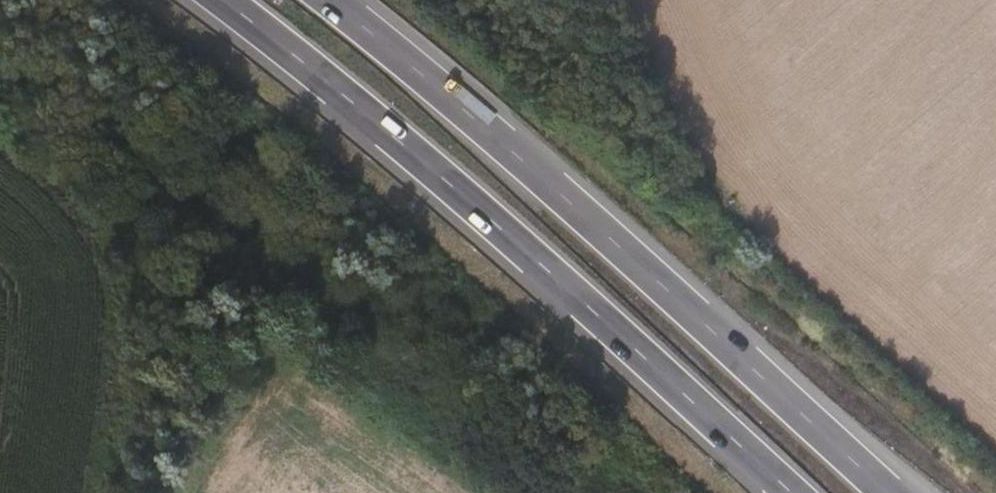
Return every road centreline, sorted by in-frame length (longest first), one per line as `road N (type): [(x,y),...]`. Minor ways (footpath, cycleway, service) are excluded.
road 1 (trunk): [(889,492),(541,175),(329,0)]
road 2 (trunk): [(224,0),(529,259),(780,492)]

